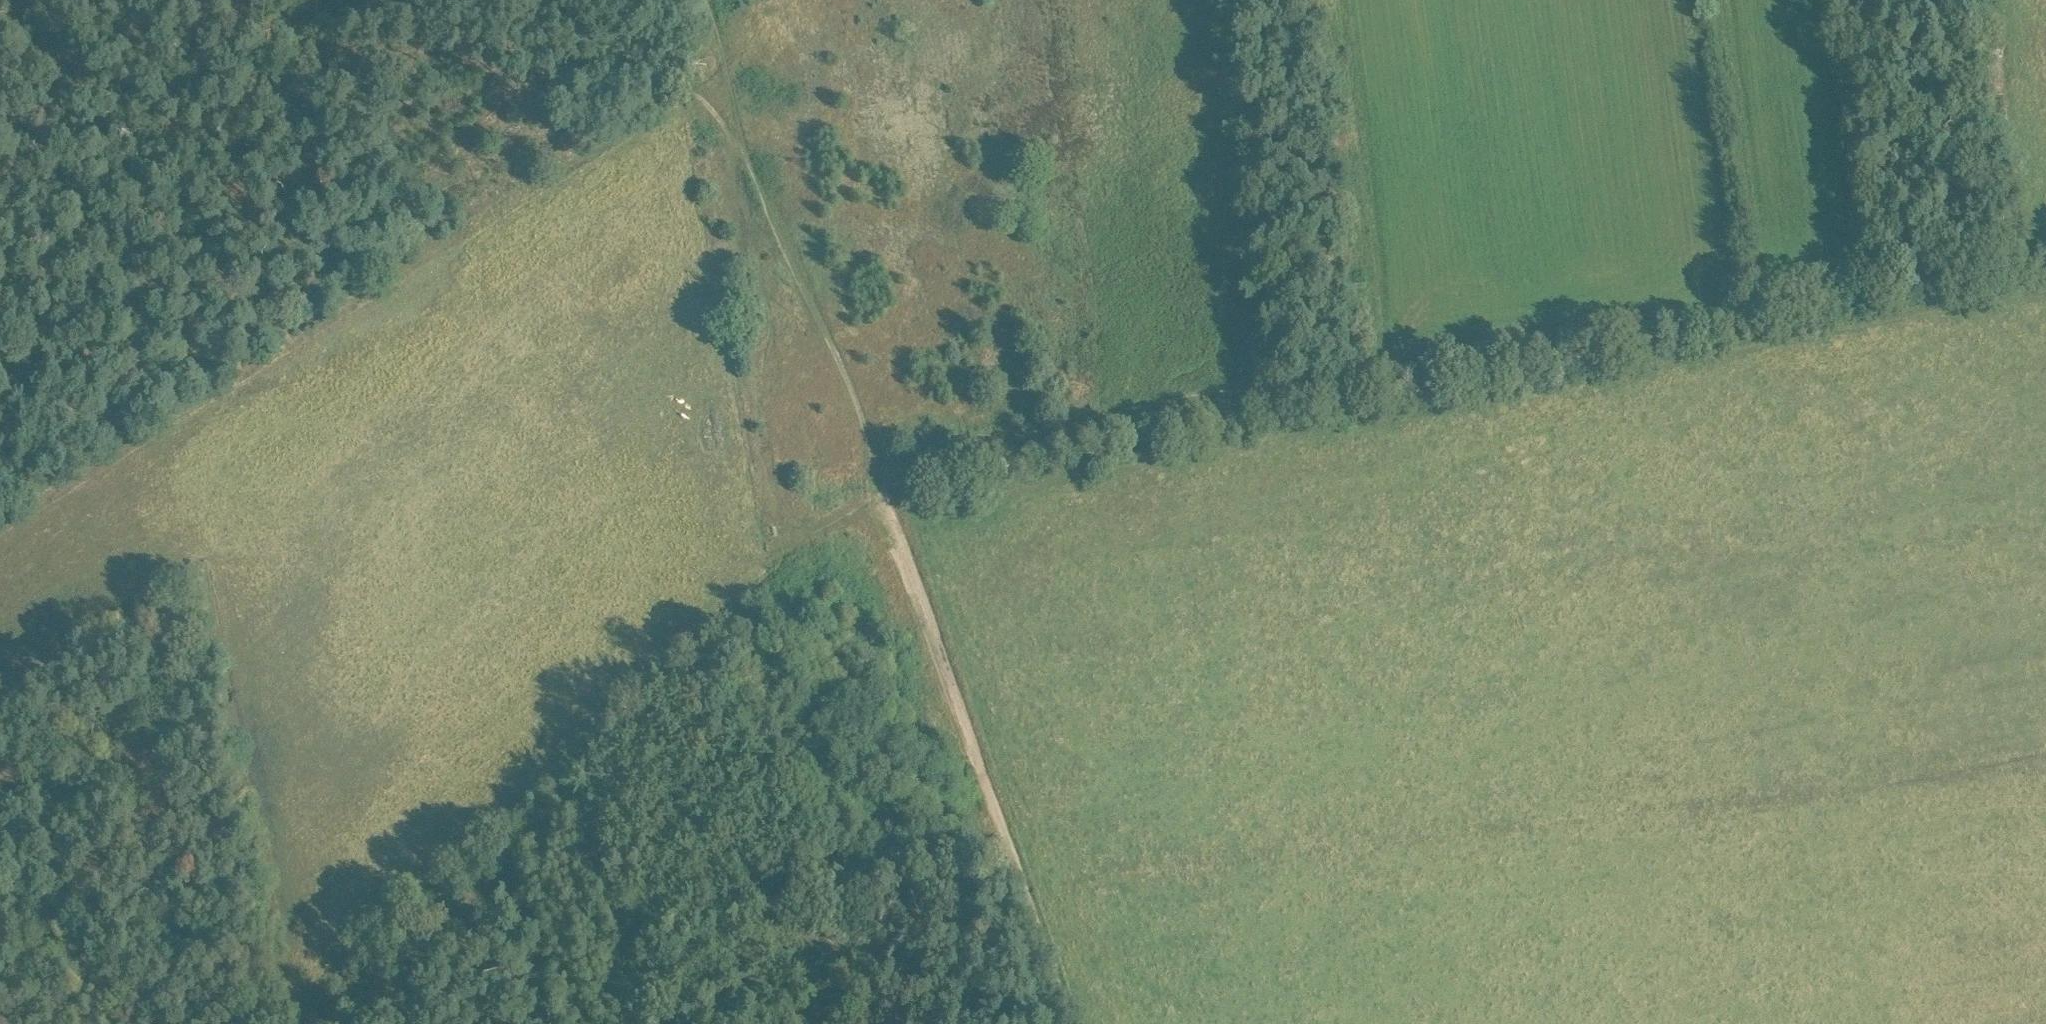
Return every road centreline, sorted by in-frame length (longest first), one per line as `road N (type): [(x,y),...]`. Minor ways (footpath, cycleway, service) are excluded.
road 1 (track): [(1061,1023),(996,781),(883,480)]

